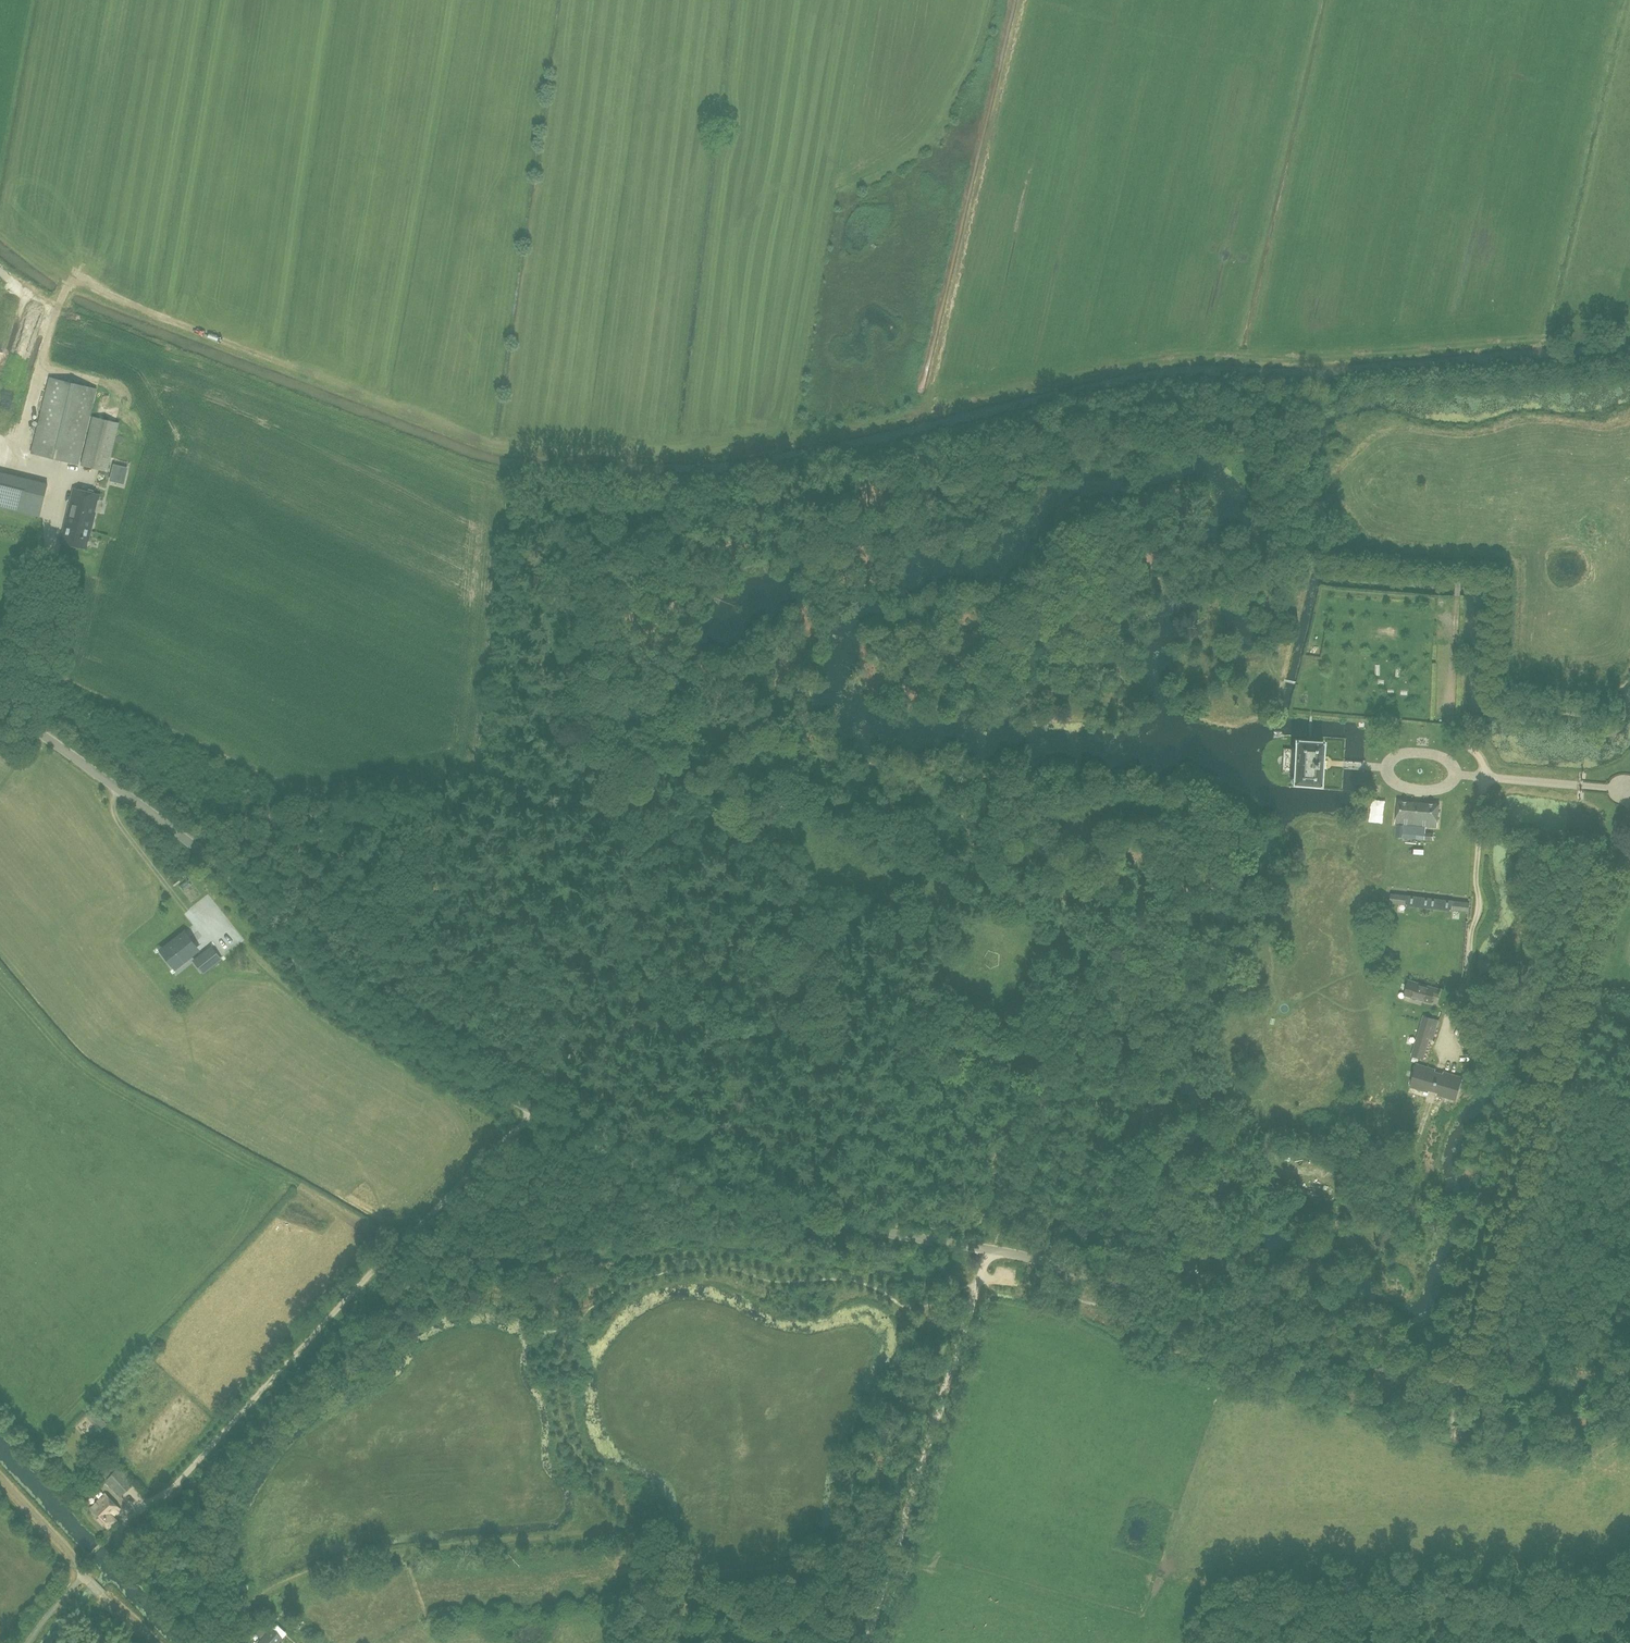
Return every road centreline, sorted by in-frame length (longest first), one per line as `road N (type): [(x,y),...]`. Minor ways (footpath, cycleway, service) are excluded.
road 1 (tertiary): [(1452,1389),(1016,1254),(768,1212),(695,1192),(348,1006),(322,987),(211,859),(0,706)]
road 2 (track): [(532,1108),(106,1541)]
road 3 (unclassified): [(1452,1389),(1629,816)]
road 4 (track): [(879,1599),(990,1249)]
road 5 (tertiary): [(1629,1376),(1452,1389)]
road 6 (track): [(112,1535),(214,1642)]

